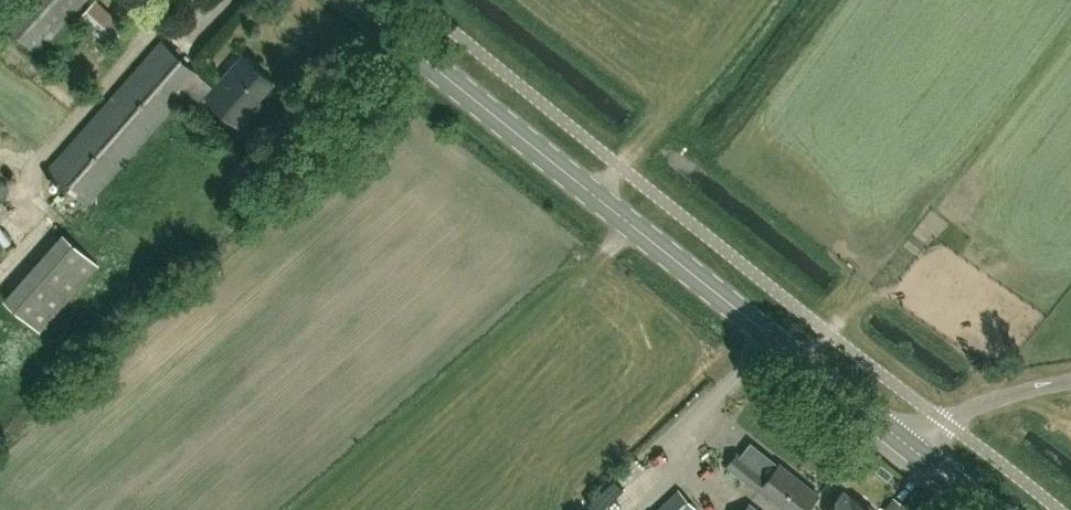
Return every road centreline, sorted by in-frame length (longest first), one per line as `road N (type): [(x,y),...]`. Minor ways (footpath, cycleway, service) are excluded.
road 1 (primary): [(911,447),(341,0)]
road 2 (unclassified): [(911,447),(974,408),(1070,382)]

